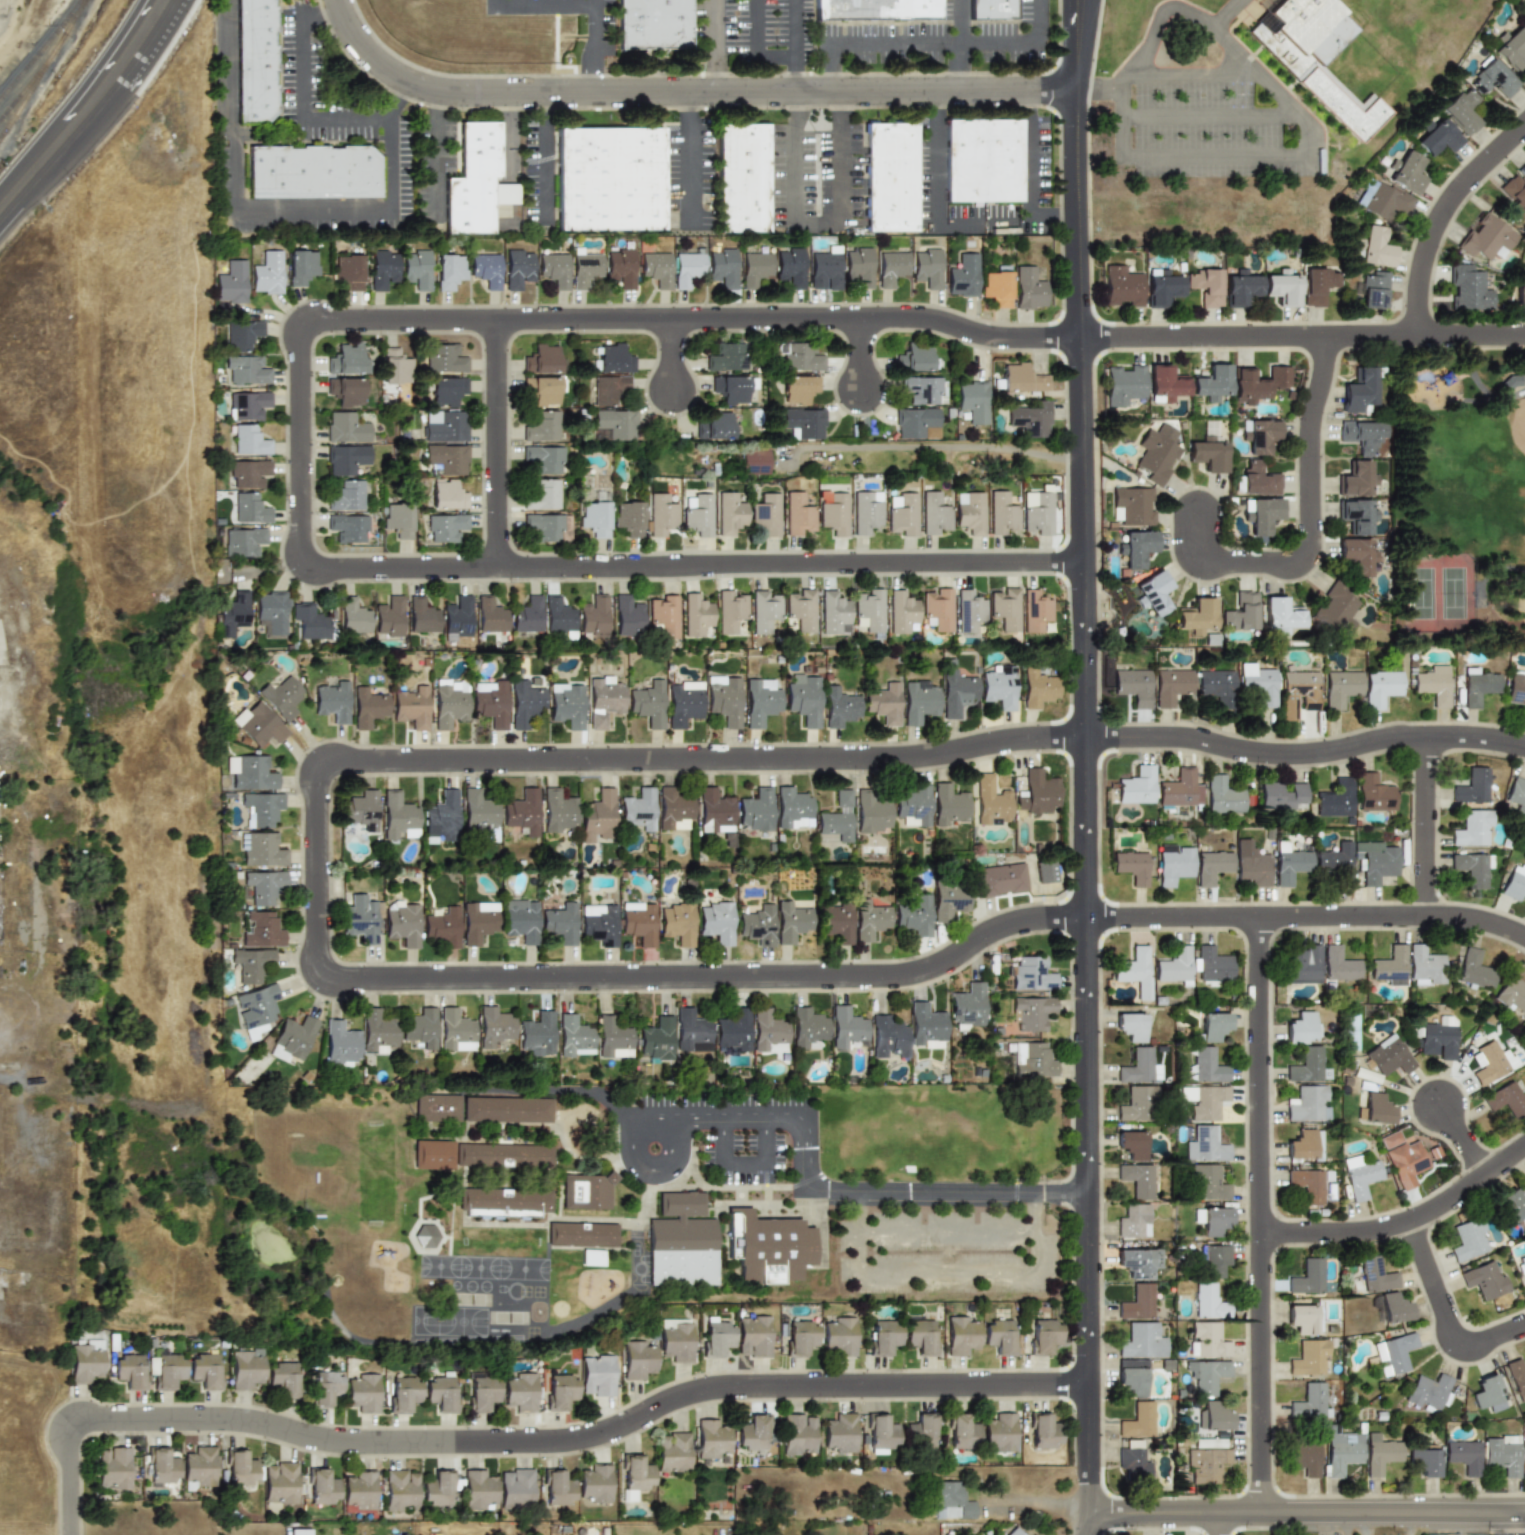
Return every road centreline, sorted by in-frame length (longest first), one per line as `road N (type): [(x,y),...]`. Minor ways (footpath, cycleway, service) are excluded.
road 1 (residential): [(1076,338),(995,337),(917,317),(321,320),(304,332),(299,349),(300,526),(308,560),(328,567),(1081,561)]
road 2 (residential): [(1075,0),(1091,1512)]
road 3 (residential): [(1524,937),(1489,922),(1423,914),(1031,919),(909,975),(321,972),(324,762)]
road 4 (residential): [(324,762),(903,756),(1019,739),(1167,737),(1294,754),(1397,732),(1524,744)]
road 5 (residential): [(1073,90),(460,94),(409,82),(385,66),(337,0)]
road 6 (residential): [(1257,917),(1260,1511)]
road 7 (residential): [(589,1439),(347,1443),(237,1420),(73,1426)]
road 8 (residential): [(1090,1386),(709,1388),(589,1439)]
road 9 (residential): [(1524,334),(1076,338)]
road 10 (tertiary): [(1460,1510),(1091,1512)]
road 11 (residential): [(1322,336),(1304,553),(1284,562),(1211,560),(1196,546),(1195,512)]
road 12 (residential): [(1524,1144),(1406,1220),(1361,1232),(1262,1232)]
road 13 (tertiary): [(162,6),(112,81),(0,210)]
road 14 (residential): [(1417,335),(1419,272),(1439,216),(1524,121)]
road 15 (residential): [(496,567),(495,319)]
road 16 (residential): [(1524,1324),(1474,1342),(1454,1334),(1406,1220)]
road 17 (residential): [(1424,732),(1423,914)]

